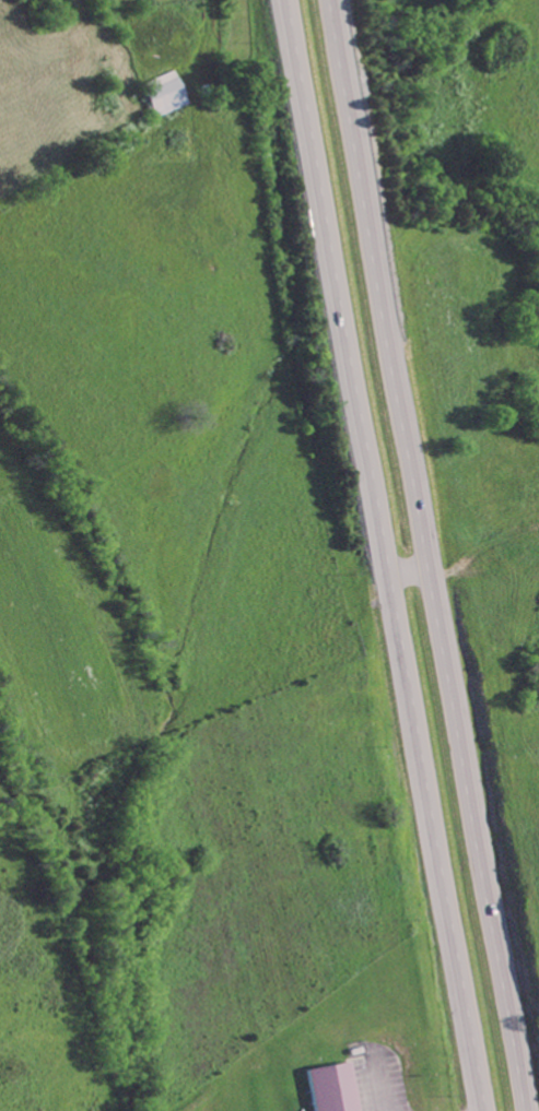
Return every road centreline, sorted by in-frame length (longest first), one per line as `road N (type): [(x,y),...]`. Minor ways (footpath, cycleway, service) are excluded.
road 1 (trunk): [(287,0),(490,1110)]
road 2 (trunk): [(531,1110),(329,0)]

